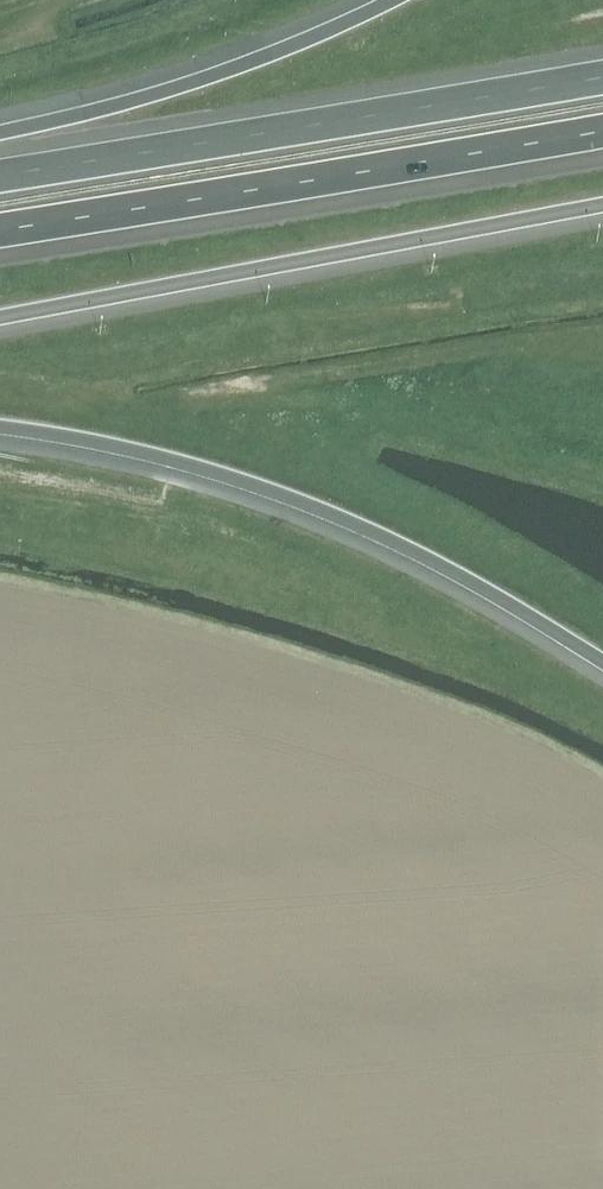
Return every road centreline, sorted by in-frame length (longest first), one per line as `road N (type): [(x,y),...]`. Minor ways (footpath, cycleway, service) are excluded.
road 1 (motorway): [(0,426),(98,442),(271,491),(472,582),(602,661)]
road 2 (motorway): [(0,319),(602,205)]
road 3 (motorway): [(602,76),(0,174)]
road 4 (motorway): [(0,232),(602,136)]
road 5 (motorway): [(389,0),(168,90),(0,131)]

